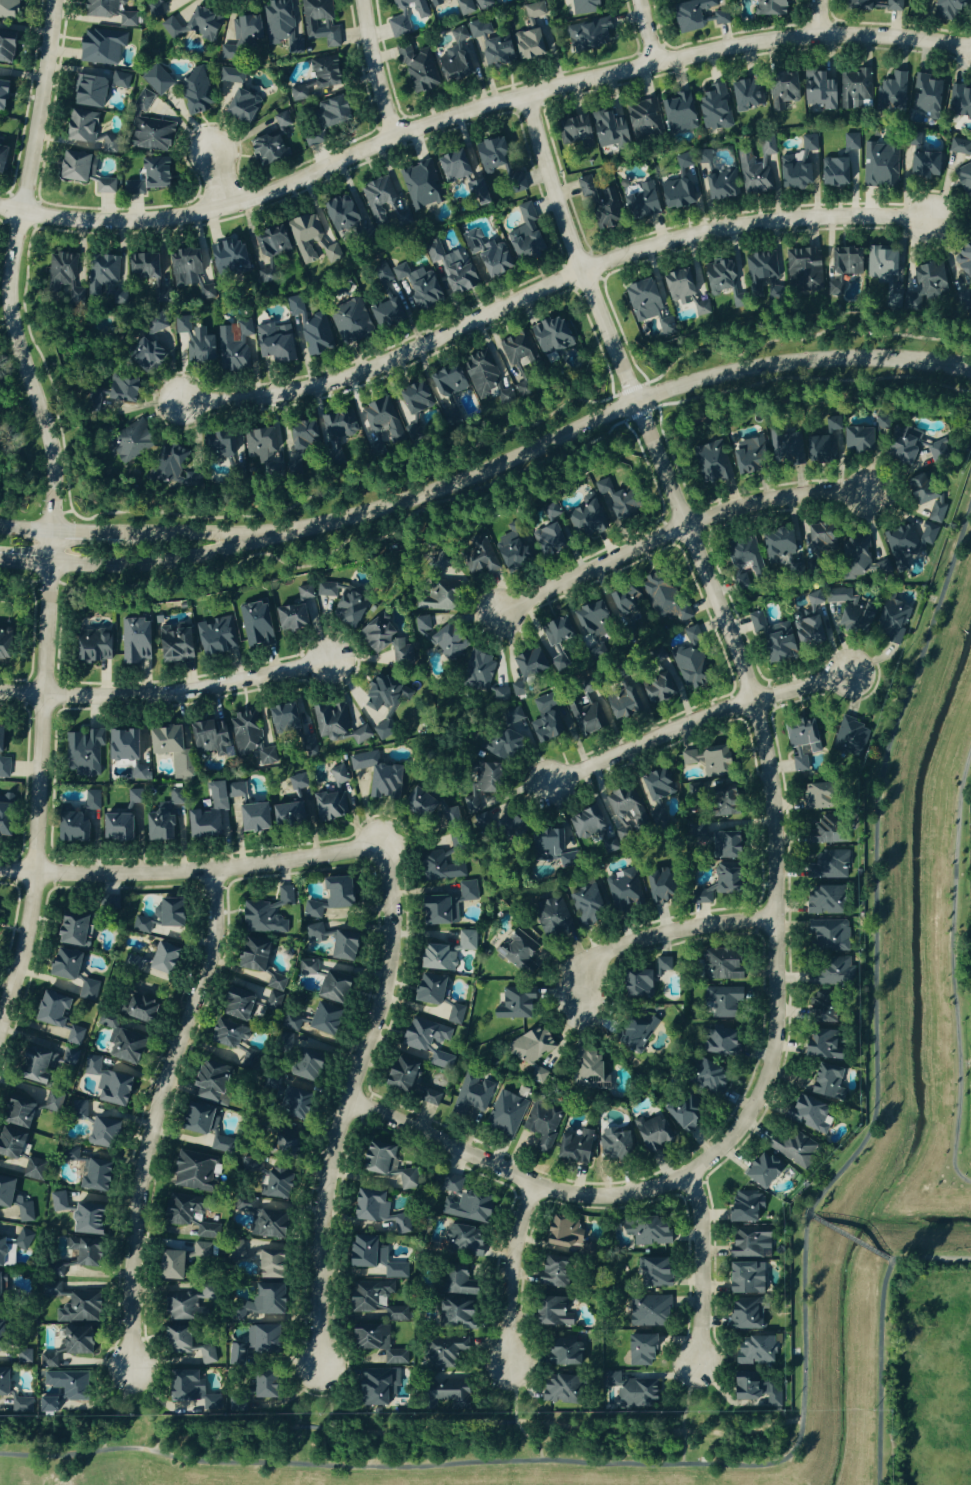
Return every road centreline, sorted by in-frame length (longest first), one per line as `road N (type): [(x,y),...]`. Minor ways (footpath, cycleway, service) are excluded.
road 1 (residential): [(760,1088),(777,1006),(773,835),(753,700),(582,272),(523,99)]
road 2 (residential): [(0,991),(29,875),(50,534),(53,461),(14,347),(8,285),(25,212),(49,0)]
road 3 (residential): [(0,206),(135,225),(223,205),(397,132),(764,42),(892,38),(970,52)]
road 4 (residential): [(924,217),(815,212),(732,220),(582,272),(356,374),(237,400),(176,403)]
road 5 (tertiary): [(255,536),(413,497),(736,368),(803,355),(970,367)]
road 6 (residential): [(380,846),(390,965),(331,1165),(320,1232),(320,1369)]
road 7 (residential): [(213,870),(216,914),(148,1136),(132,1244),(133,1370)]
road 8 (residential): [(349,1101),(427,1126),(538,1185),(639,1189),(720,1145),(760,1088)]
road 9 (residential): [(870,497),(773,496),(736,505),(503,615)]
road 10 (residential): [(0,873),(213,870),(380,846)]
road 11 (residential): [(329,664),(217,689),(125,698),(0,692)]
road 12 (residential): [(849,678),(753,700),(545,787)]
road 13 (tertiary): [(0,561),(157,566),(255,536)]
road 14 (tertiary): [(255,536),(0,529)]
road 15 (residential): [(774,919),(677,931),(621,948),(600,959),(578,996)]
road 16 (residential): [(684,1165),(702,1232),(695,1365)]
road 17 (residential): [(538,1185),(510,1263),(511,1369)]
road 18 (residential): [(397,132),(368,0)]

